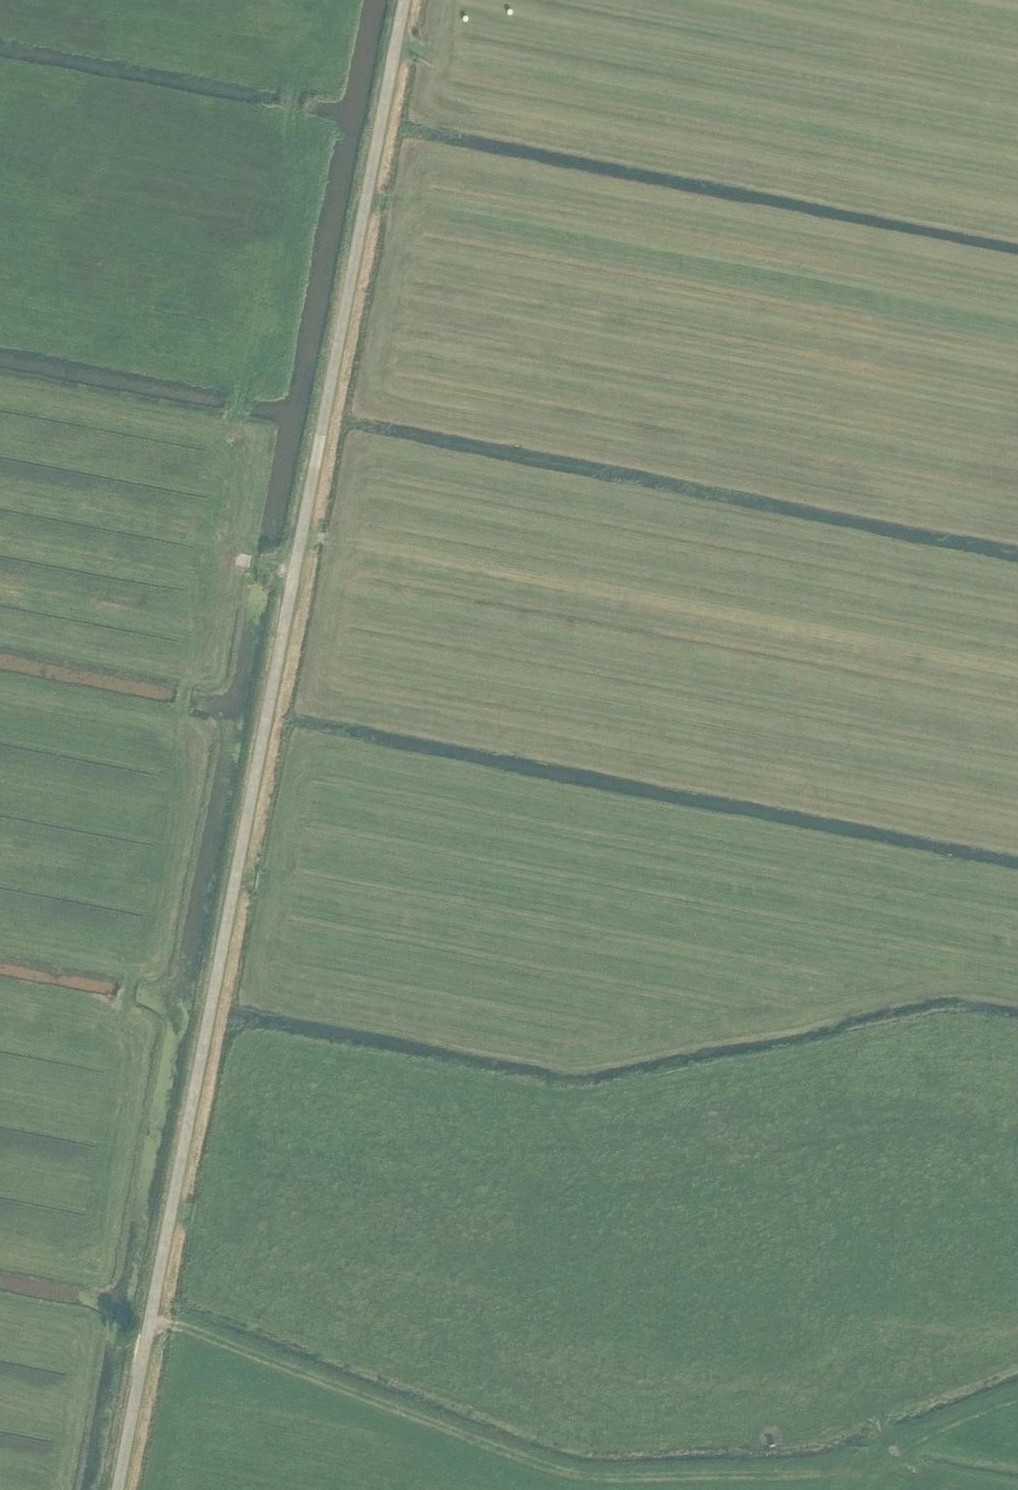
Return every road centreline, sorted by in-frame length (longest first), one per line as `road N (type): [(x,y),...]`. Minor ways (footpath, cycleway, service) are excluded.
road 1 (unclassified): [(118,1489),(405,0)]

